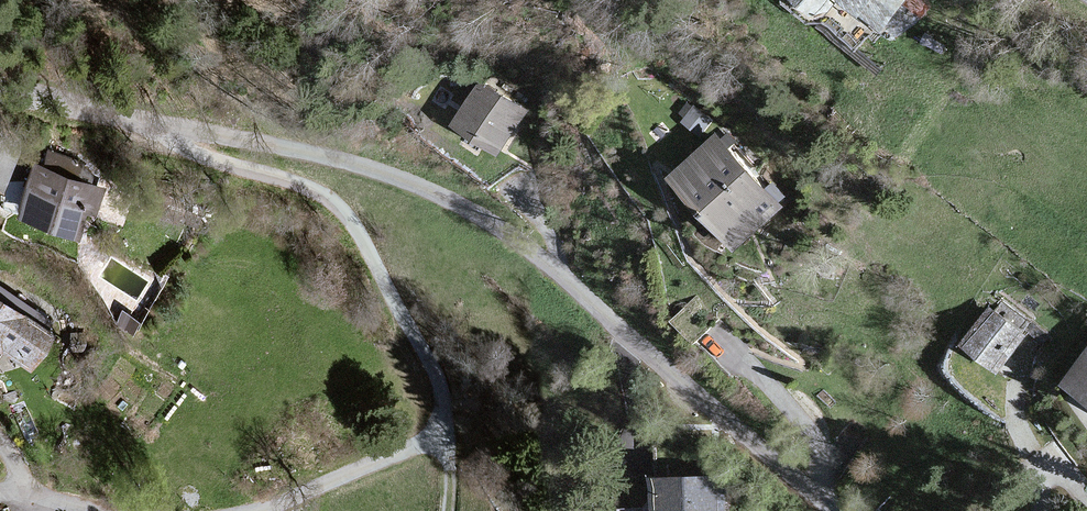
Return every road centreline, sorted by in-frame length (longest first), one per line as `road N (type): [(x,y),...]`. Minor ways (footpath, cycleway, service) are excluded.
road 1 (residential): [(835,510),(521,243),(406,182),(184,134)]
road 2 (residential): [(184,134),(202,165),(263,174),(325,200),(390,286),(438,393),(440,437),(261,510)]
road 3 (residential): [(184,134),(0,97)]

